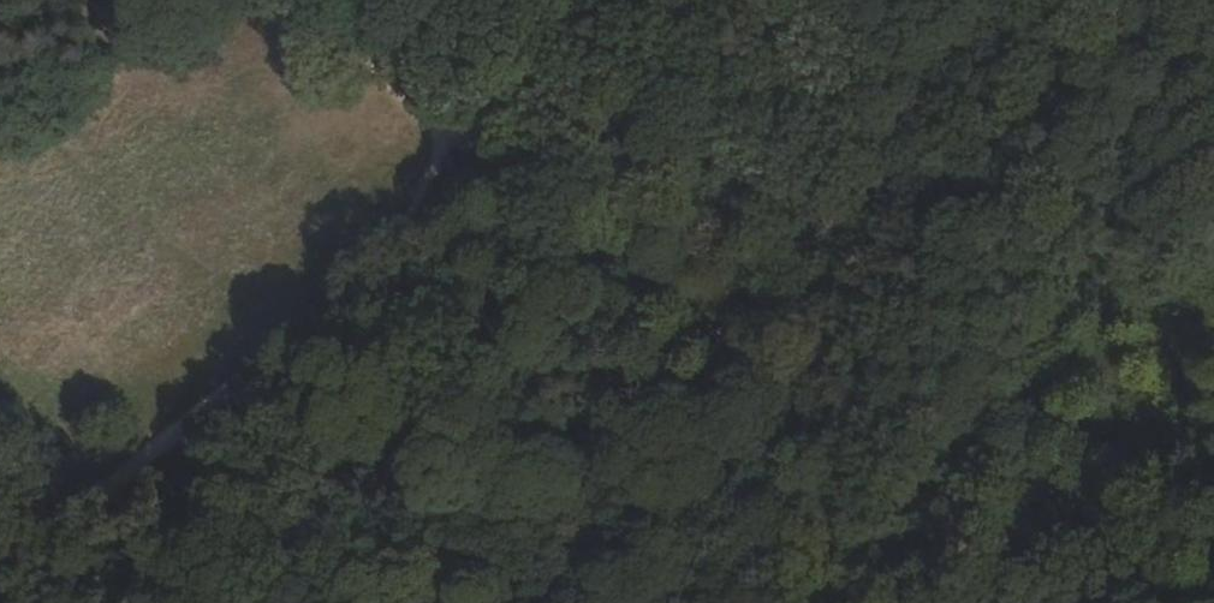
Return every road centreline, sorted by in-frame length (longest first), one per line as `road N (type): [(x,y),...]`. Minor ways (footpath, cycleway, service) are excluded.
road 1 (track): [(529,153),(1069,602)]
road 2 (track): [(76,517),(529,153)]
road 3 (track): [(529,153),(847,0)]
road 4 (track): [(322,0),(529,153)]
road 5 (track): [(369,602),(198,418)]

